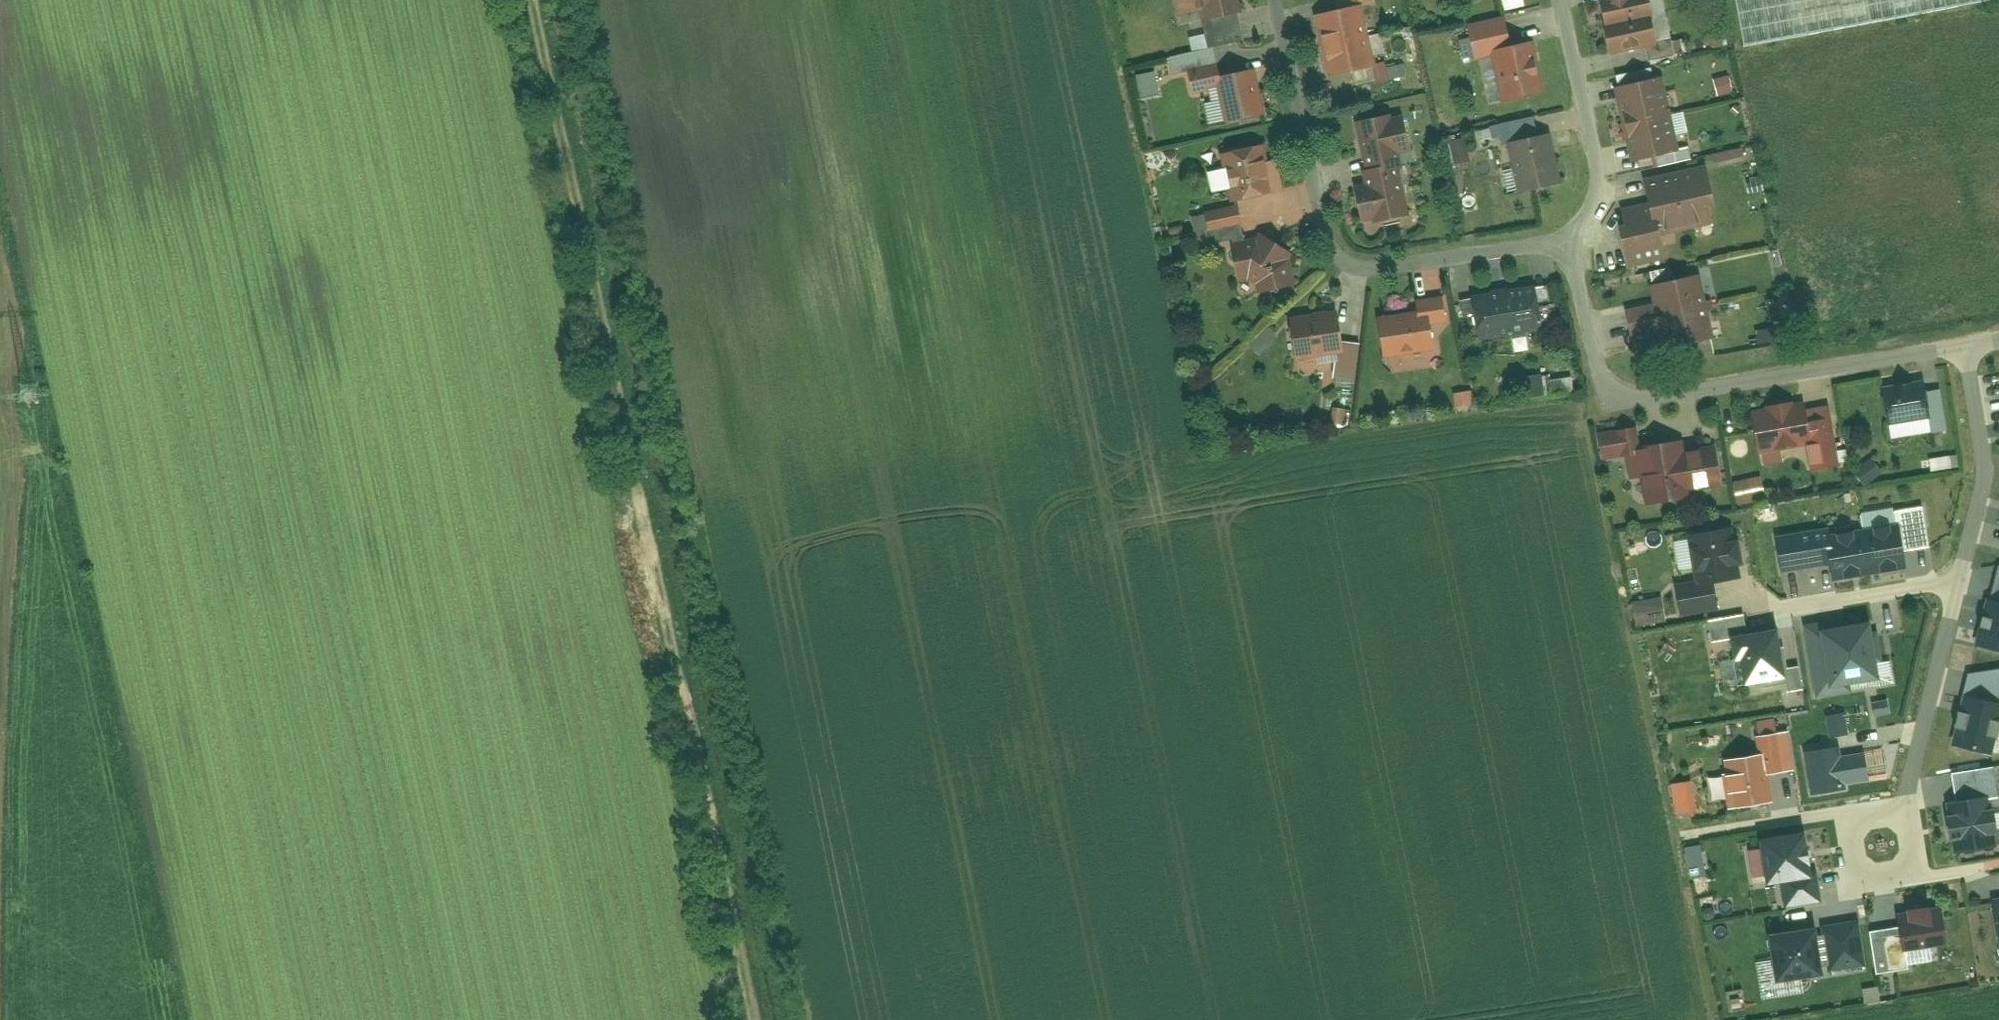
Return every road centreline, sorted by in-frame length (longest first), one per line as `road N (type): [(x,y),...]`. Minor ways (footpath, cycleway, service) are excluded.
road 1 (unclassified): [(523,0),(739,1019)]
road 2 (residential): [(1566,238),(1594,367),(1612,392),(1671,393),(1968,344)]
road 3 (residential): [(1892,850),(1988,481),(1968,344)]
road 4 (residential): [(1268,0),(1319,232),(1346,265),(1566,238)]
road 5 (residential): [(1566,238),(1587,211),(1592,158),(1556,0)]
road 6 (residential): [(1998,55),(1862,79),(1845,0)]

